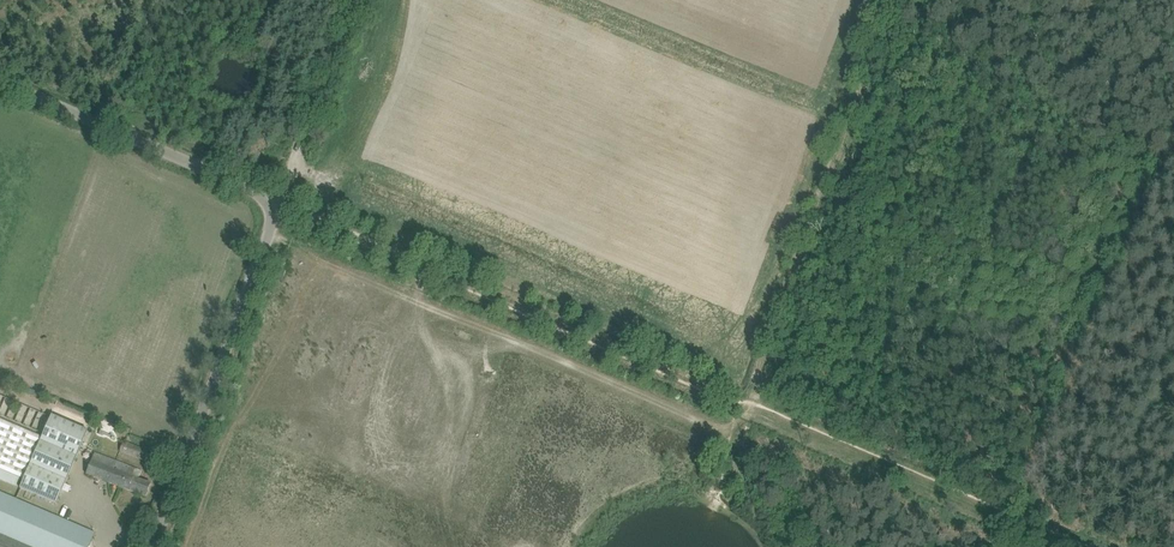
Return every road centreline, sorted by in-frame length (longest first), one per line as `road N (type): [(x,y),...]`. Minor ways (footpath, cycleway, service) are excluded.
road 1 (unclassified): [(148,546),(274,196),(0,76)]
road 2 (track): [(274,196),(735,397),(736,405)]
road 3 (track): [(760,414),(1011,520),(1017,514)]

